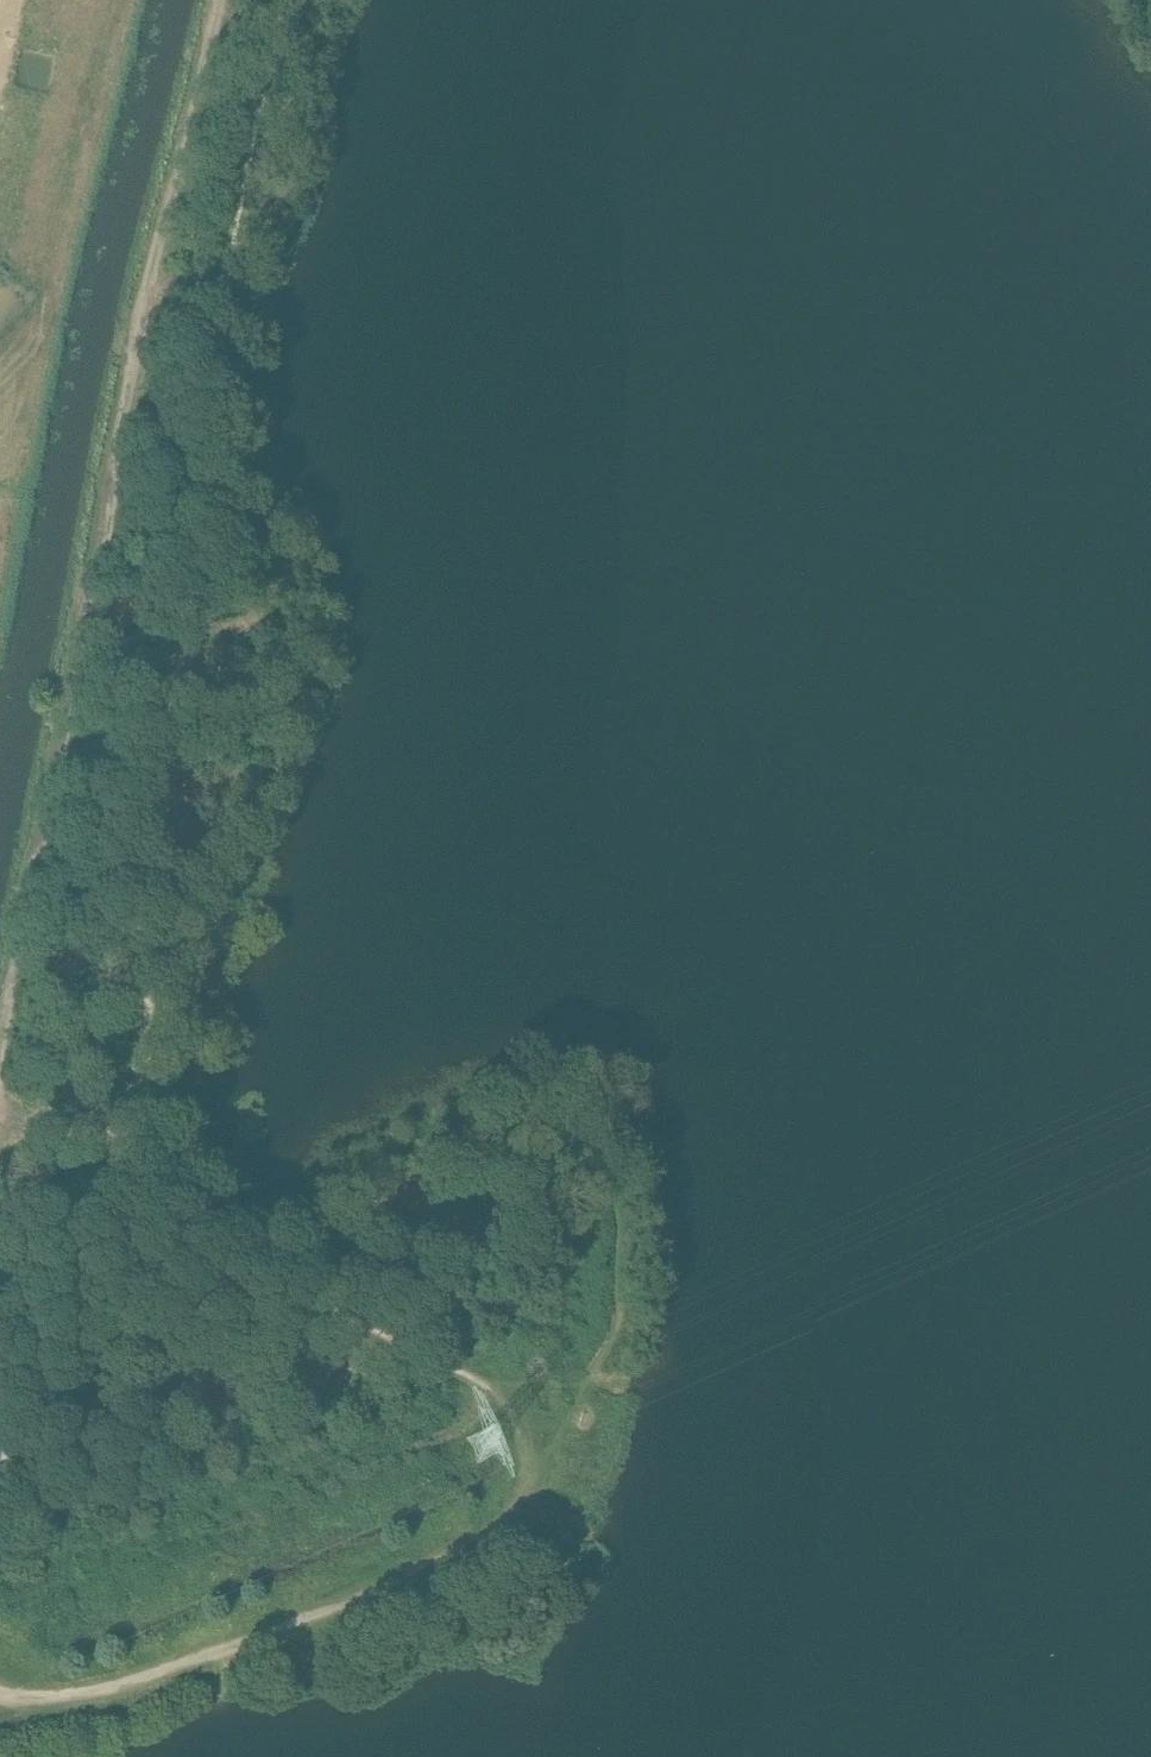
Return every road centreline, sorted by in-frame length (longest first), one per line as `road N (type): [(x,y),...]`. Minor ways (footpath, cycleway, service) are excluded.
road 1 (track): [(226,0),(0,1102)]

